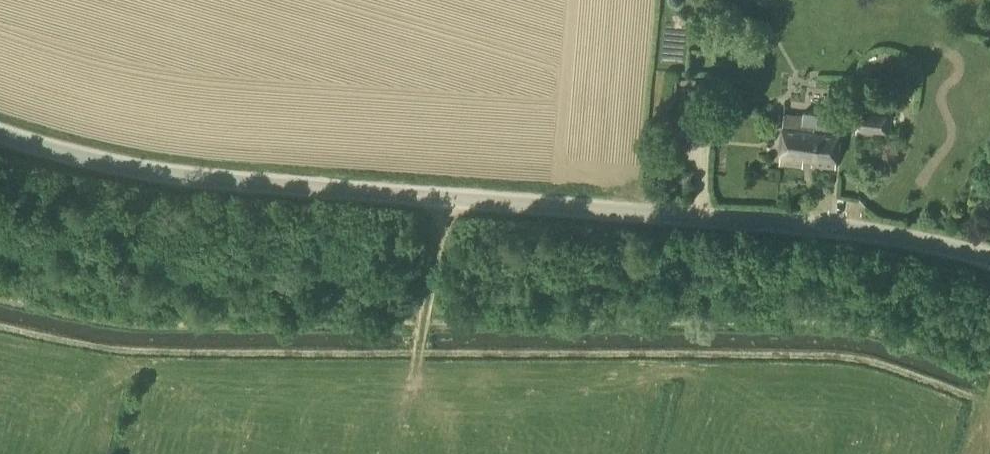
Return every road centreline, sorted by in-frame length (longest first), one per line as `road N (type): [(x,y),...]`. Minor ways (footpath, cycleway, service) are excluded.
road 1 (unclassified): [(989,259),(807,226),(198,179),(112,167),(0,134)]

